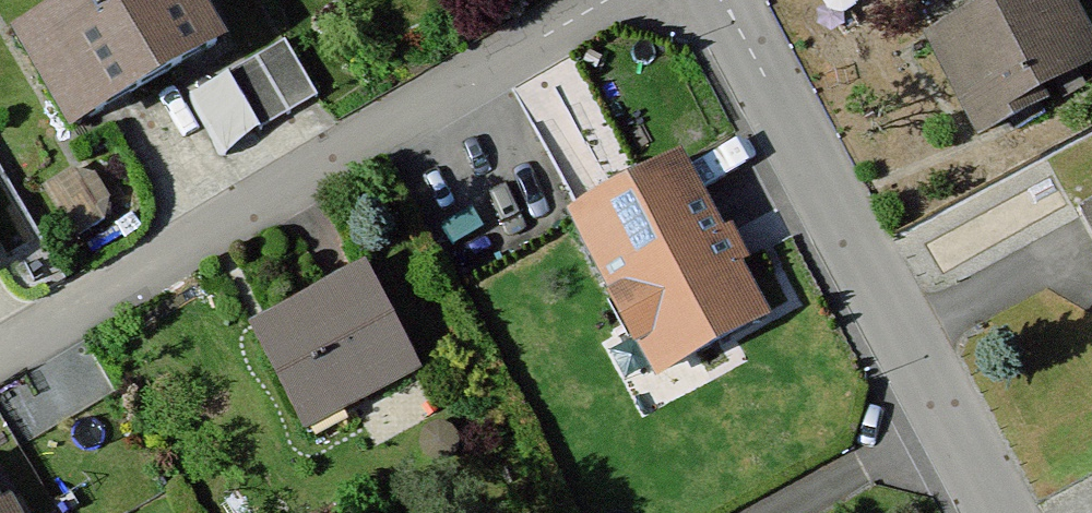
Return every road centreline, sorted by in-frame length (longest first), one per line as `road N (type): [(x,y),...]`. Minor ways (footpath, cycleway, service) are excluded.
road 1 (residential): [(0,327),(612,0)]
road 2 (residential): [(718,0),(1000,512)]

